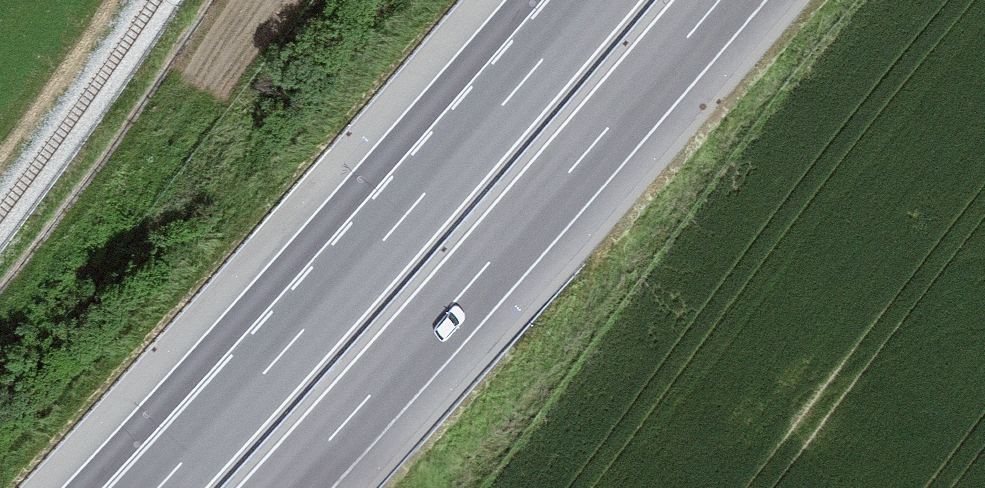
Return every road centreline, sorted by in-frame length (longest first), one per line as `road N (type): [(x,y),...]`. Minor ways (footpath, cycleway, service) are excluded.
road 1 (motorway): [(285,487),(719,0)]
road 2 (motorway): [(592,0),(166,477)]

